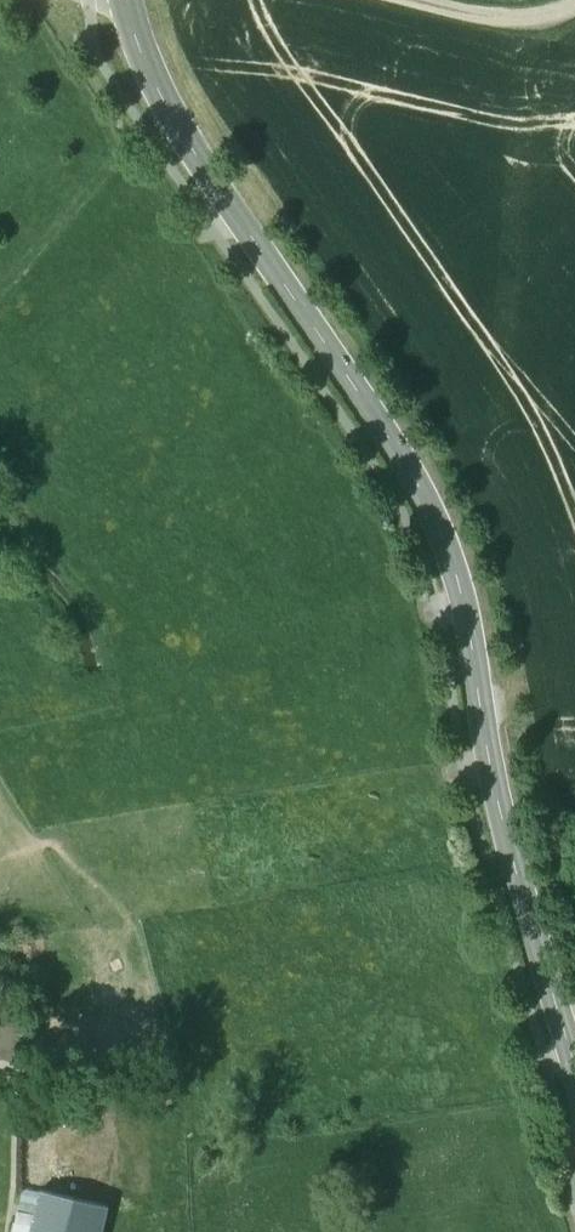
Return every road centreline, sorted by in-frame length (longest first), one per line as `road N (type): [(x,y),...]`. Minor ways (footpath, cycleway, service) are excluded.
road 1 (tertiary): [(574,1072),(496,801),(461,582),(441,524),(362,393),(160,93),(127,0)]
road 2 (track): [(574,12),(542,25),(422,0)]

